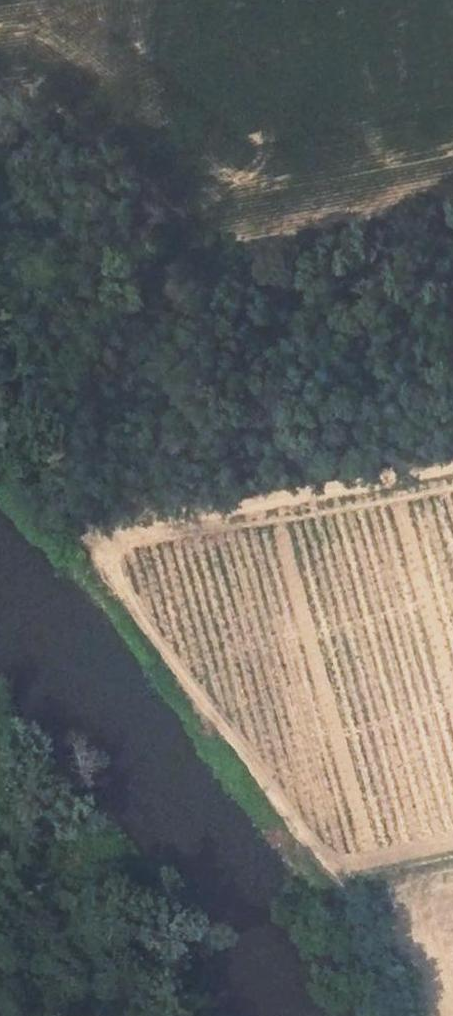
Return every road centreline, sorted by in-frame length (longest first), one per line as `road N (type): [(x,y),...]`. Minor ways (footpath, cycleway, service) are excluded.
road 1 (track): [(0,392),(192,693),(403,947),(417,1015)]
road 2 (track): [(91,534),(452,466)]

